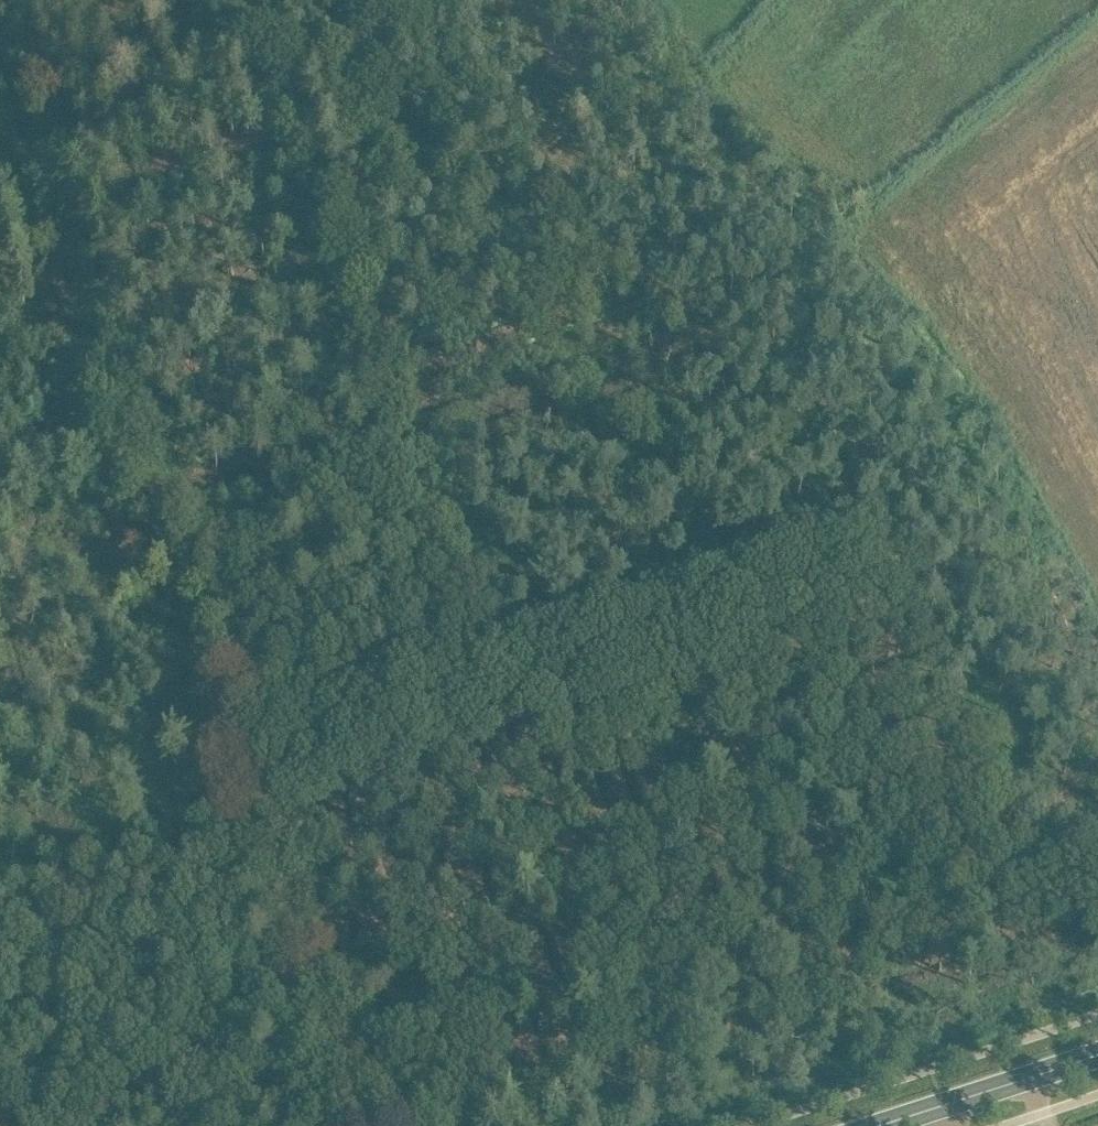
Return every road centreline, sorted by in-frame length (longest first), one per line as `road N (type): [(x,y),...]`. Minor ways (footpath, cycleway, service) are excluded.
road 1 (secondary): [(873,1125),(1097,1053)]

